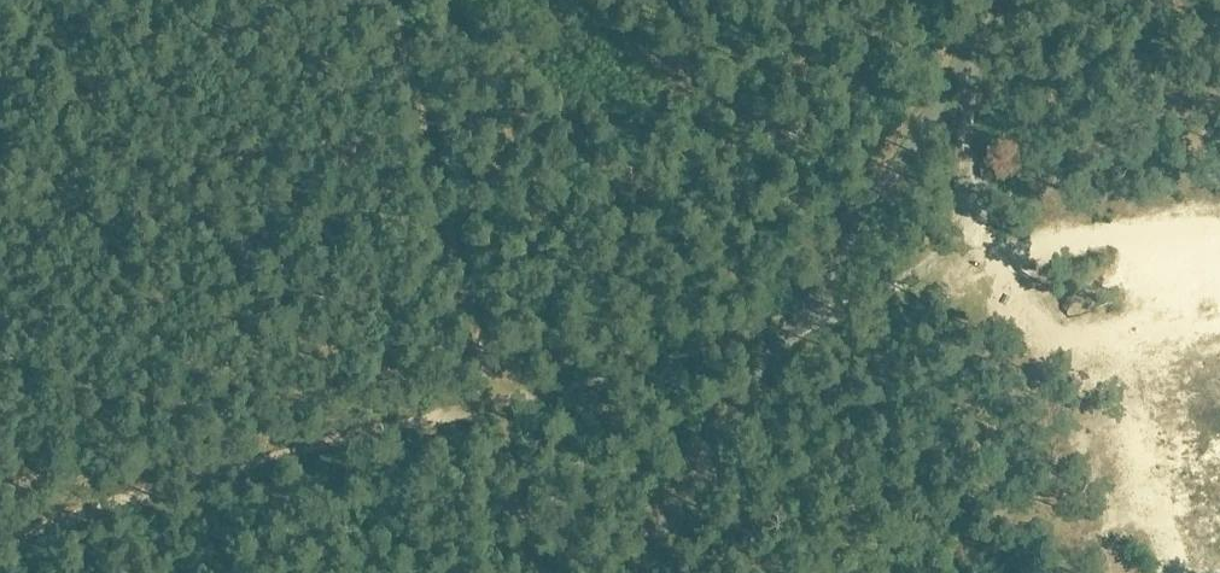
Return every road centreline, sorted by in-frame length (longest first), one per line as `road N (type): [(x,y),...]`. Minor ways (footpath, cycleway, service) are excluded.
road 1 (unclassified): [(630,572),(968,57),(988,0)]
road 2 (track): [(504,401),(60,511),(0,541)]
road 3 (track): [(402,0),(504,401)]
road 4 (track): [(792,328),(504,401)]
road 5 (track): [(504,401),(545,572)]

